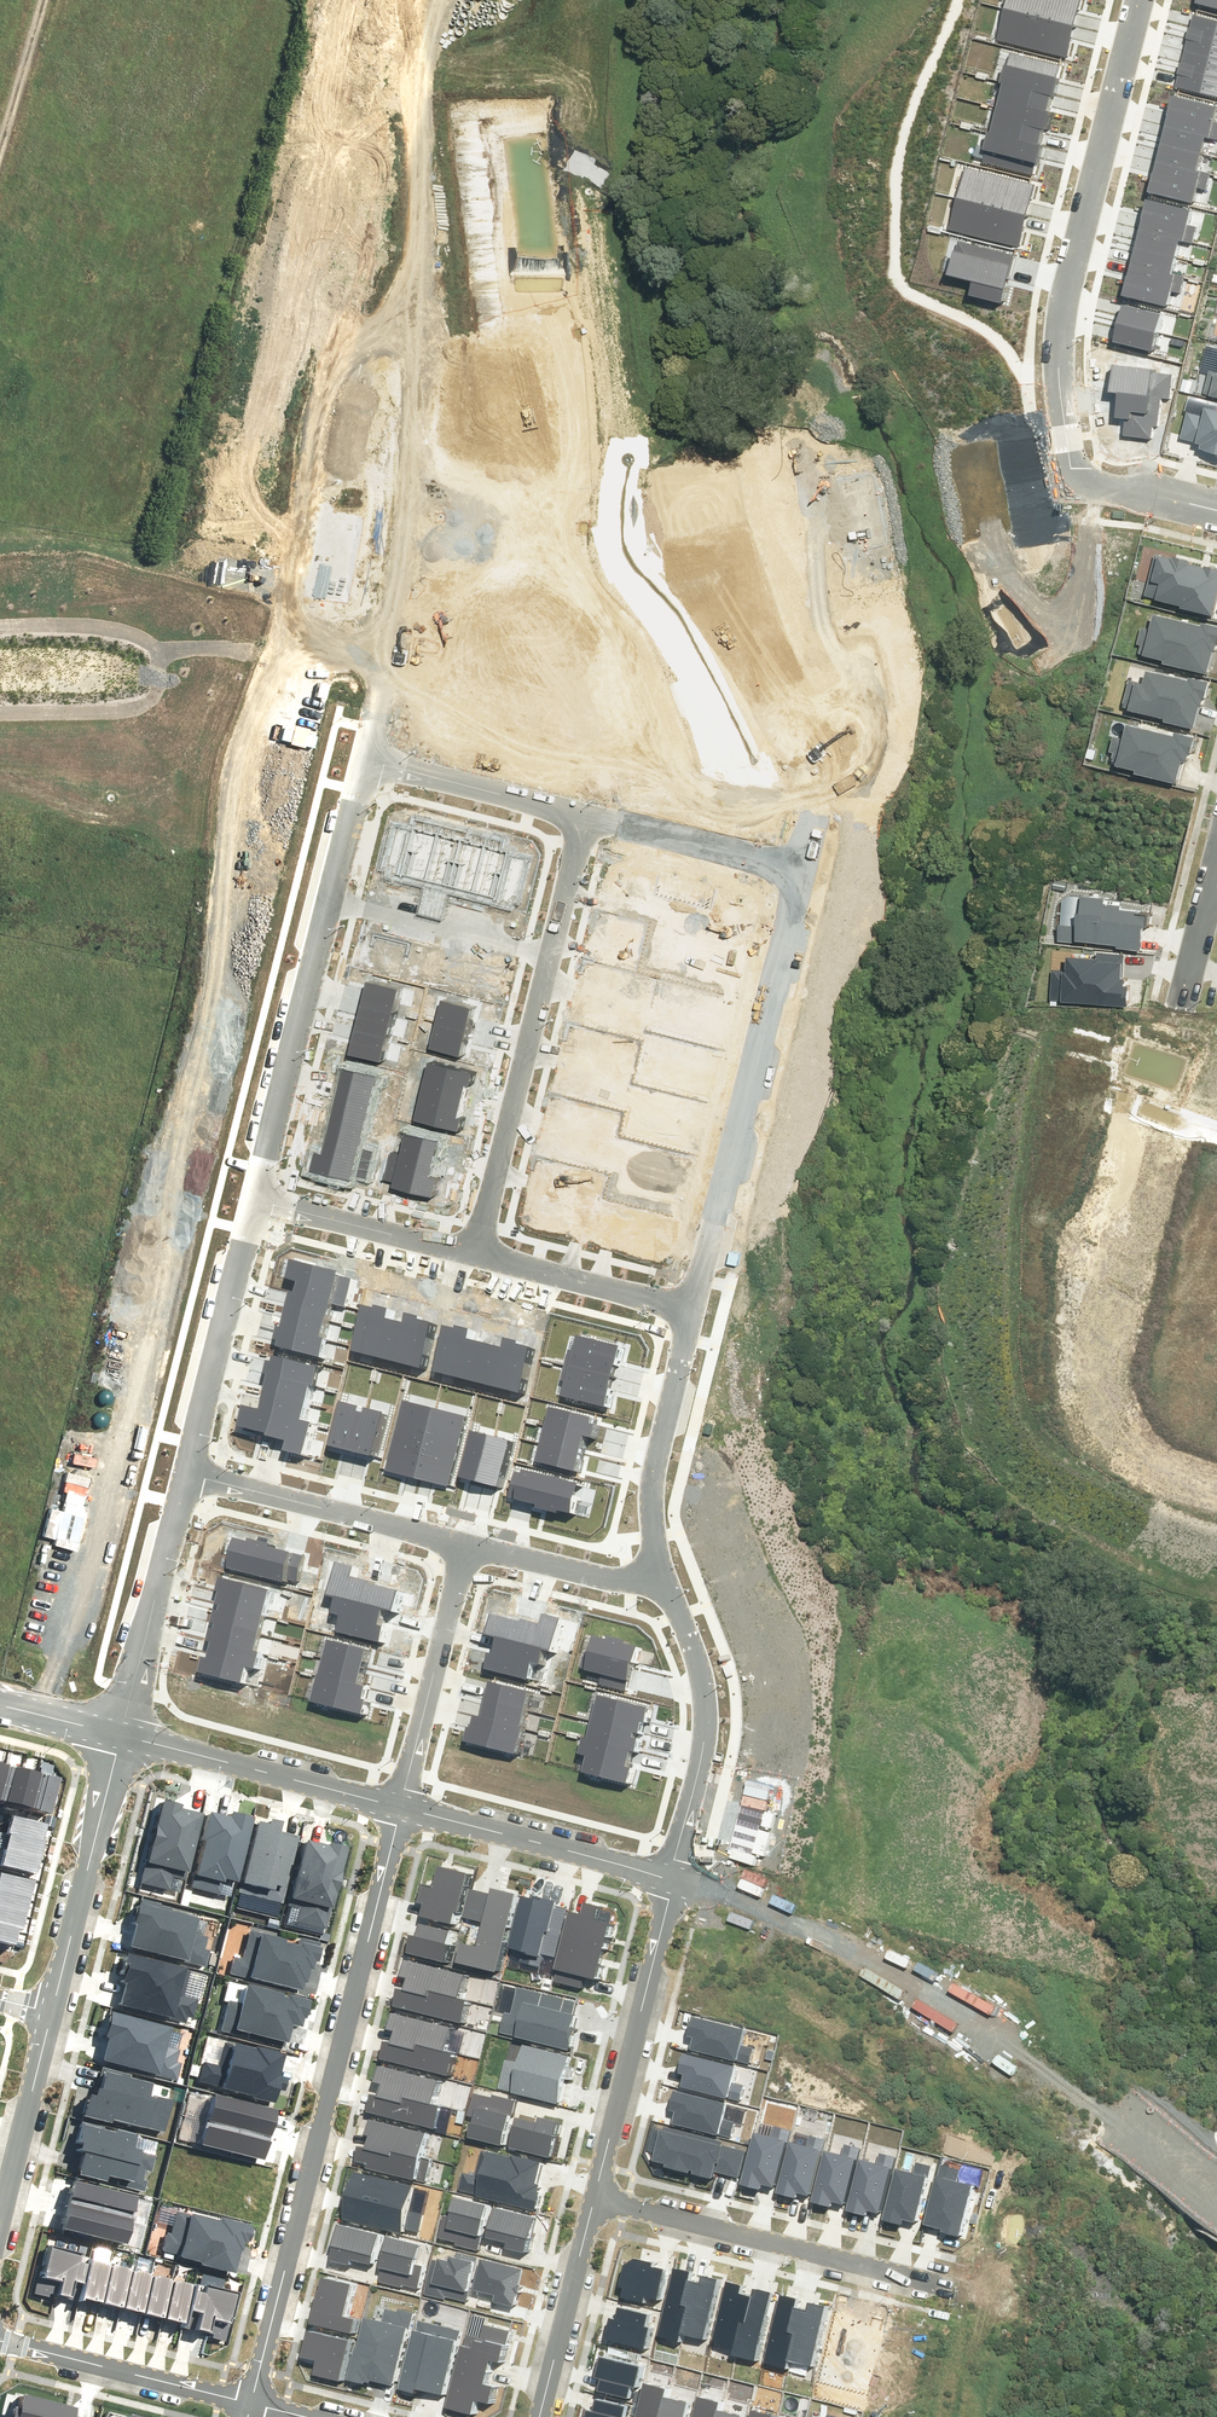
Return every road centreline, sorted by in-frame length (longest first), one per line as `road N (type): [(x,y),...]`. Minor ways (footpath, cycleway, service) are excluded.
road 1 (residential): [(364,754),(409,512),(414,96),(431,0)]
road 2 (unknown): [(384,622),(434,550),(513,512),(710,544),(815,541),(873,520),(1071,480)]
road 3 (residential): [(401,1808),(252,2403)]
road 4 (unknown): [(715,1892),(826,1937),(935,1994),(1216,2194)]
road 5 (unknown): [(1187,997),(1100,1309),(1098,1348),(1117,1432),(1155,1467),(1216,1493)]
road 6 (residential): [(1071,480),(1061,316),(1138,0)]
road 7 (residential): [(800,868),(691,1314)]
road 8 (residential): [(257,1200),(364,754)]
road 9 (residential): [(475,1257),(586,814)]
road 10 (residential): [(595,2197),(958,2288)]
road 11 (unknown): [(967,2416),(1028,2174),(1084,2096)]
road 12 (residential): [(815,541),(830,629),(832,754),(800,868)]
road 13 (residential): [(671,1879),(595,2197)]
road 14 (residential): [(669,1594),(708,1705),(671,1879)]
road 15 (residential): [(120,1734),(401,1808)]
road 16 (residential): [(465,1547),(186,1472)]
road 17 (residential): [(49,2013),(120,1734)]
road 18 (residential): [(691,1314),(651,1495),(669,1594)]
road 19 (residential): [(186,1472),(257,1200)]
road 20 (residential): [(401,1808),(671,1879)]
road 21 (residential): [(120,1734),(186,1472)]
road 22 (residential): [(401,1808),(465,1547)]
road 23 (residential): [(0,2341),(252,2403)]
road 24 (residential): [(364,754),(586,814)]
road 25 (residential): [(595,2197),(541,2416)]
road 26 (residential): [(257,1200),(475,1257)]
road 27 (residential): [(475,1257),(691,1314)]
road 28 (residential): [(586,814),(800,868)]
road 29 (residential): [(0,2223),(49,2013)]
road 30 (residential): [(669,1594),(465,1547)]
road 31 (residential): [(1071,480),(1216,508)]
road 32 (residential): [(1187,997),(1216,872)]
road 33 (residential): [(0,1706),(120,1734)]

